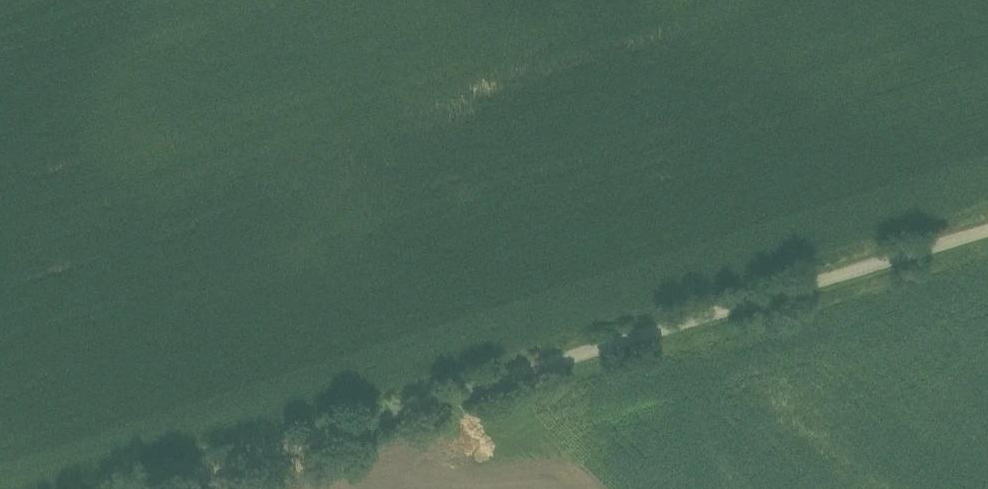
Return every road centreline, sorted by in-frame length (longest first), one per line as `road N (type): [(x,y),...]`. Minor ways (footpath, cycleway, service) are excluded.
road 1 (track): [(987,231),(171,488)]

